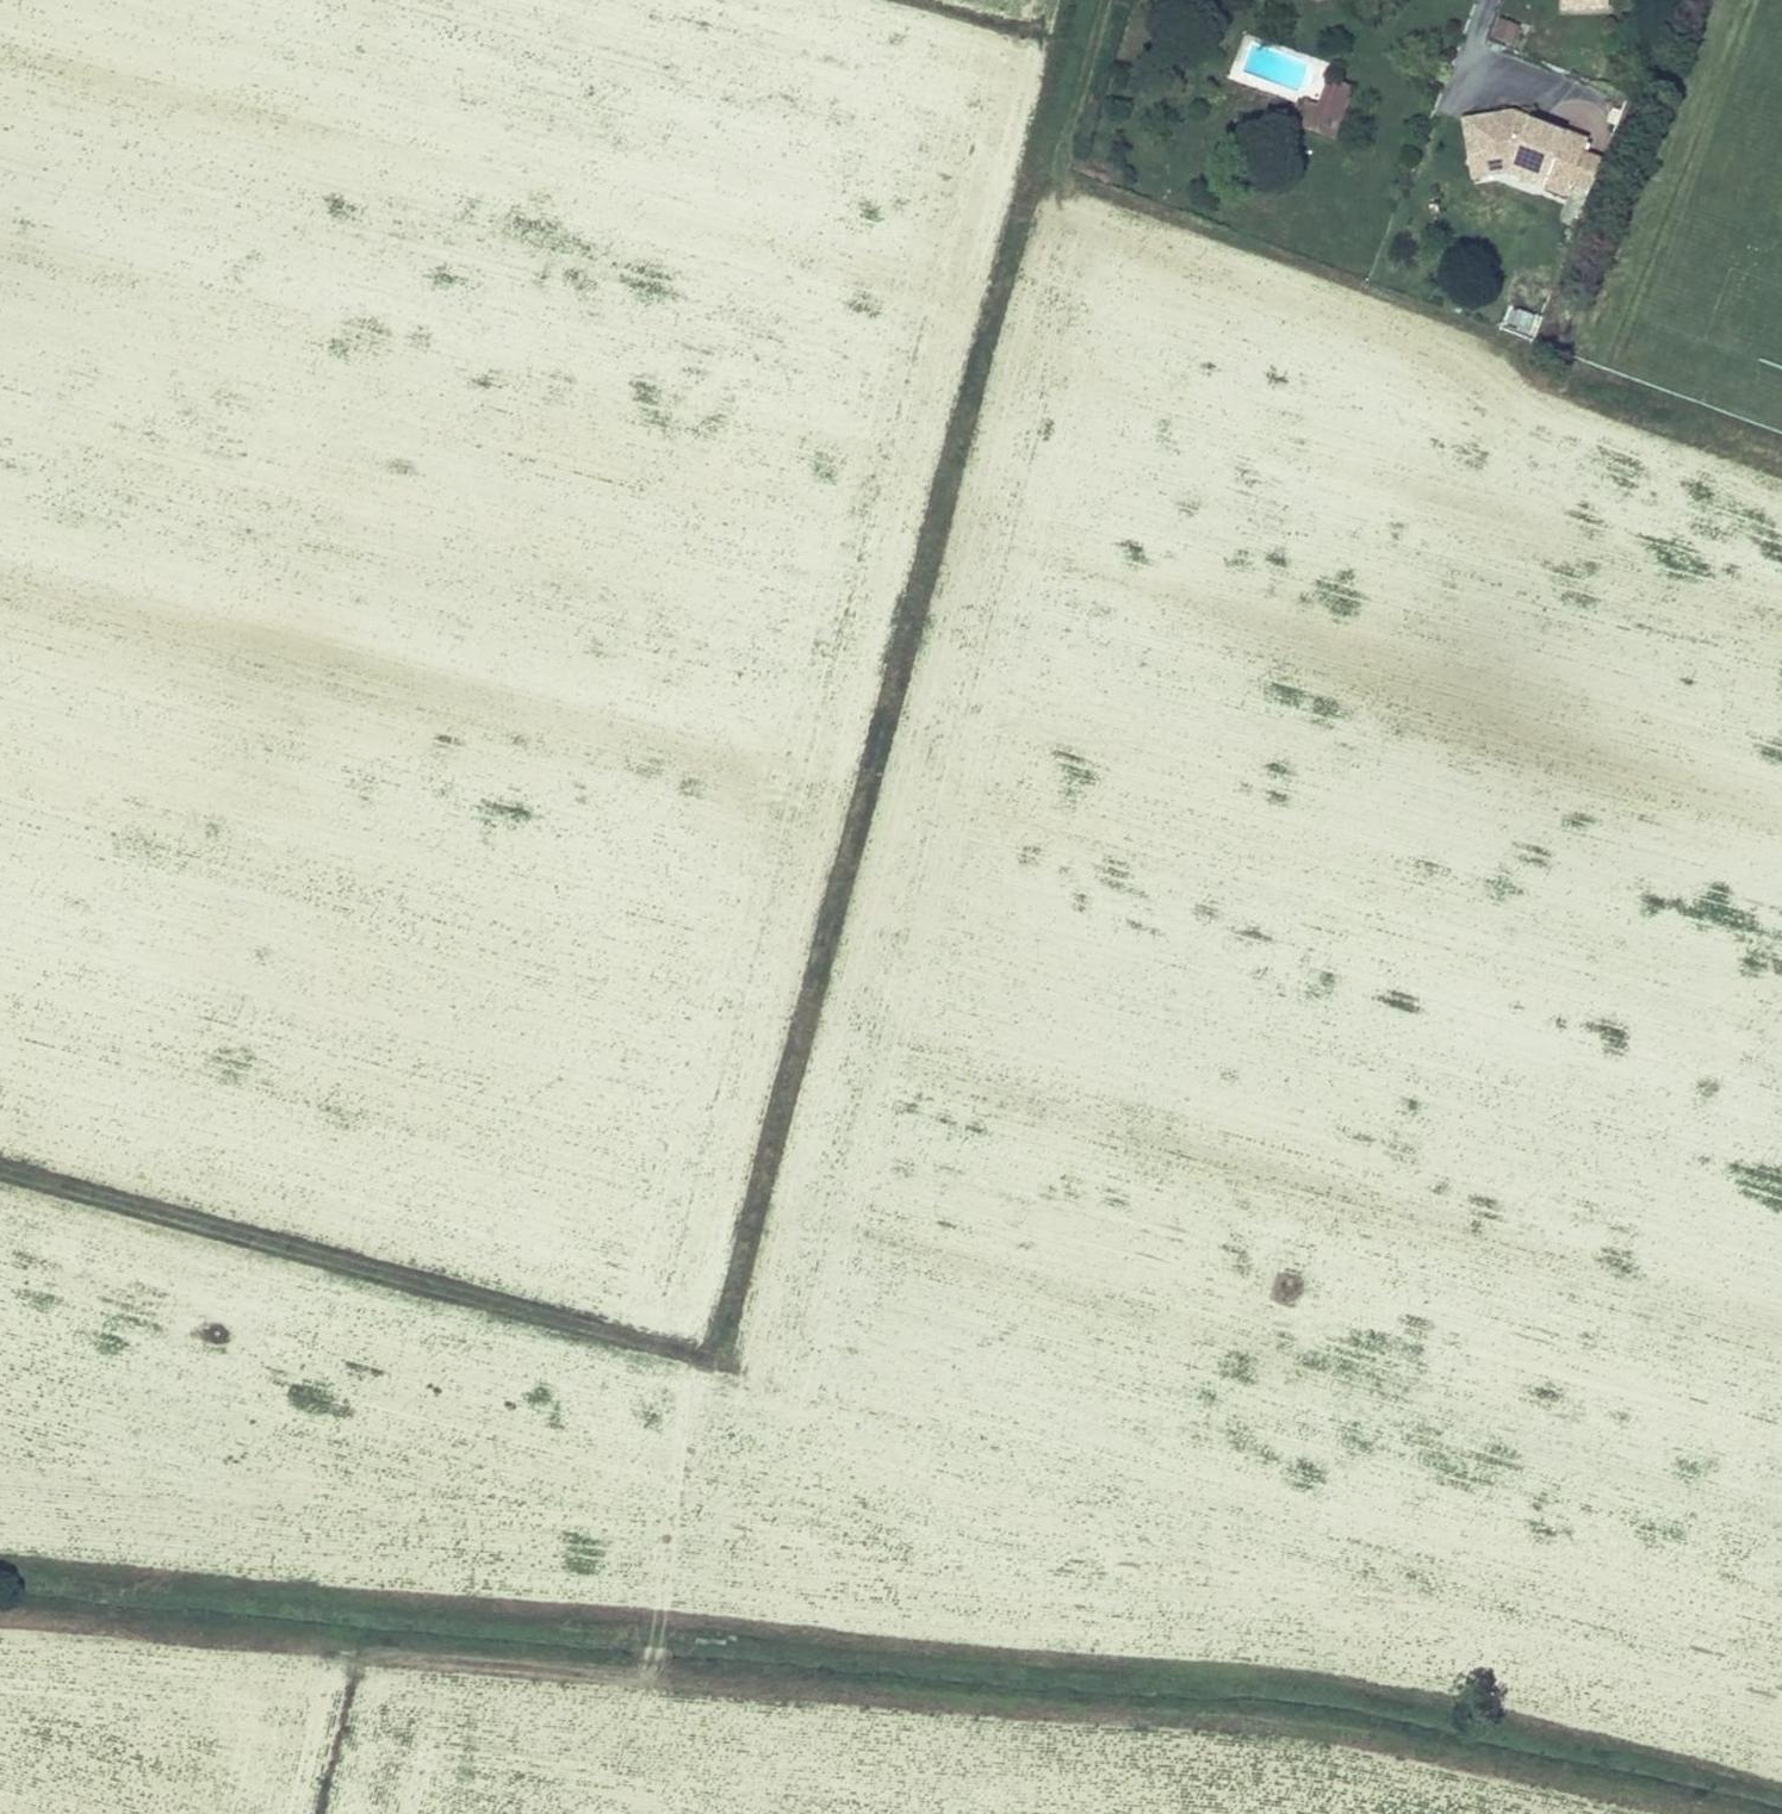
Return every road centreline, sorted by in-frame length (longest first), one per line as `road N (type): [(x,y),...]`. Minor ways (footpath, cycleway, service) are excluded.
road 1 (track): [(0,1169),(687,1353)]

